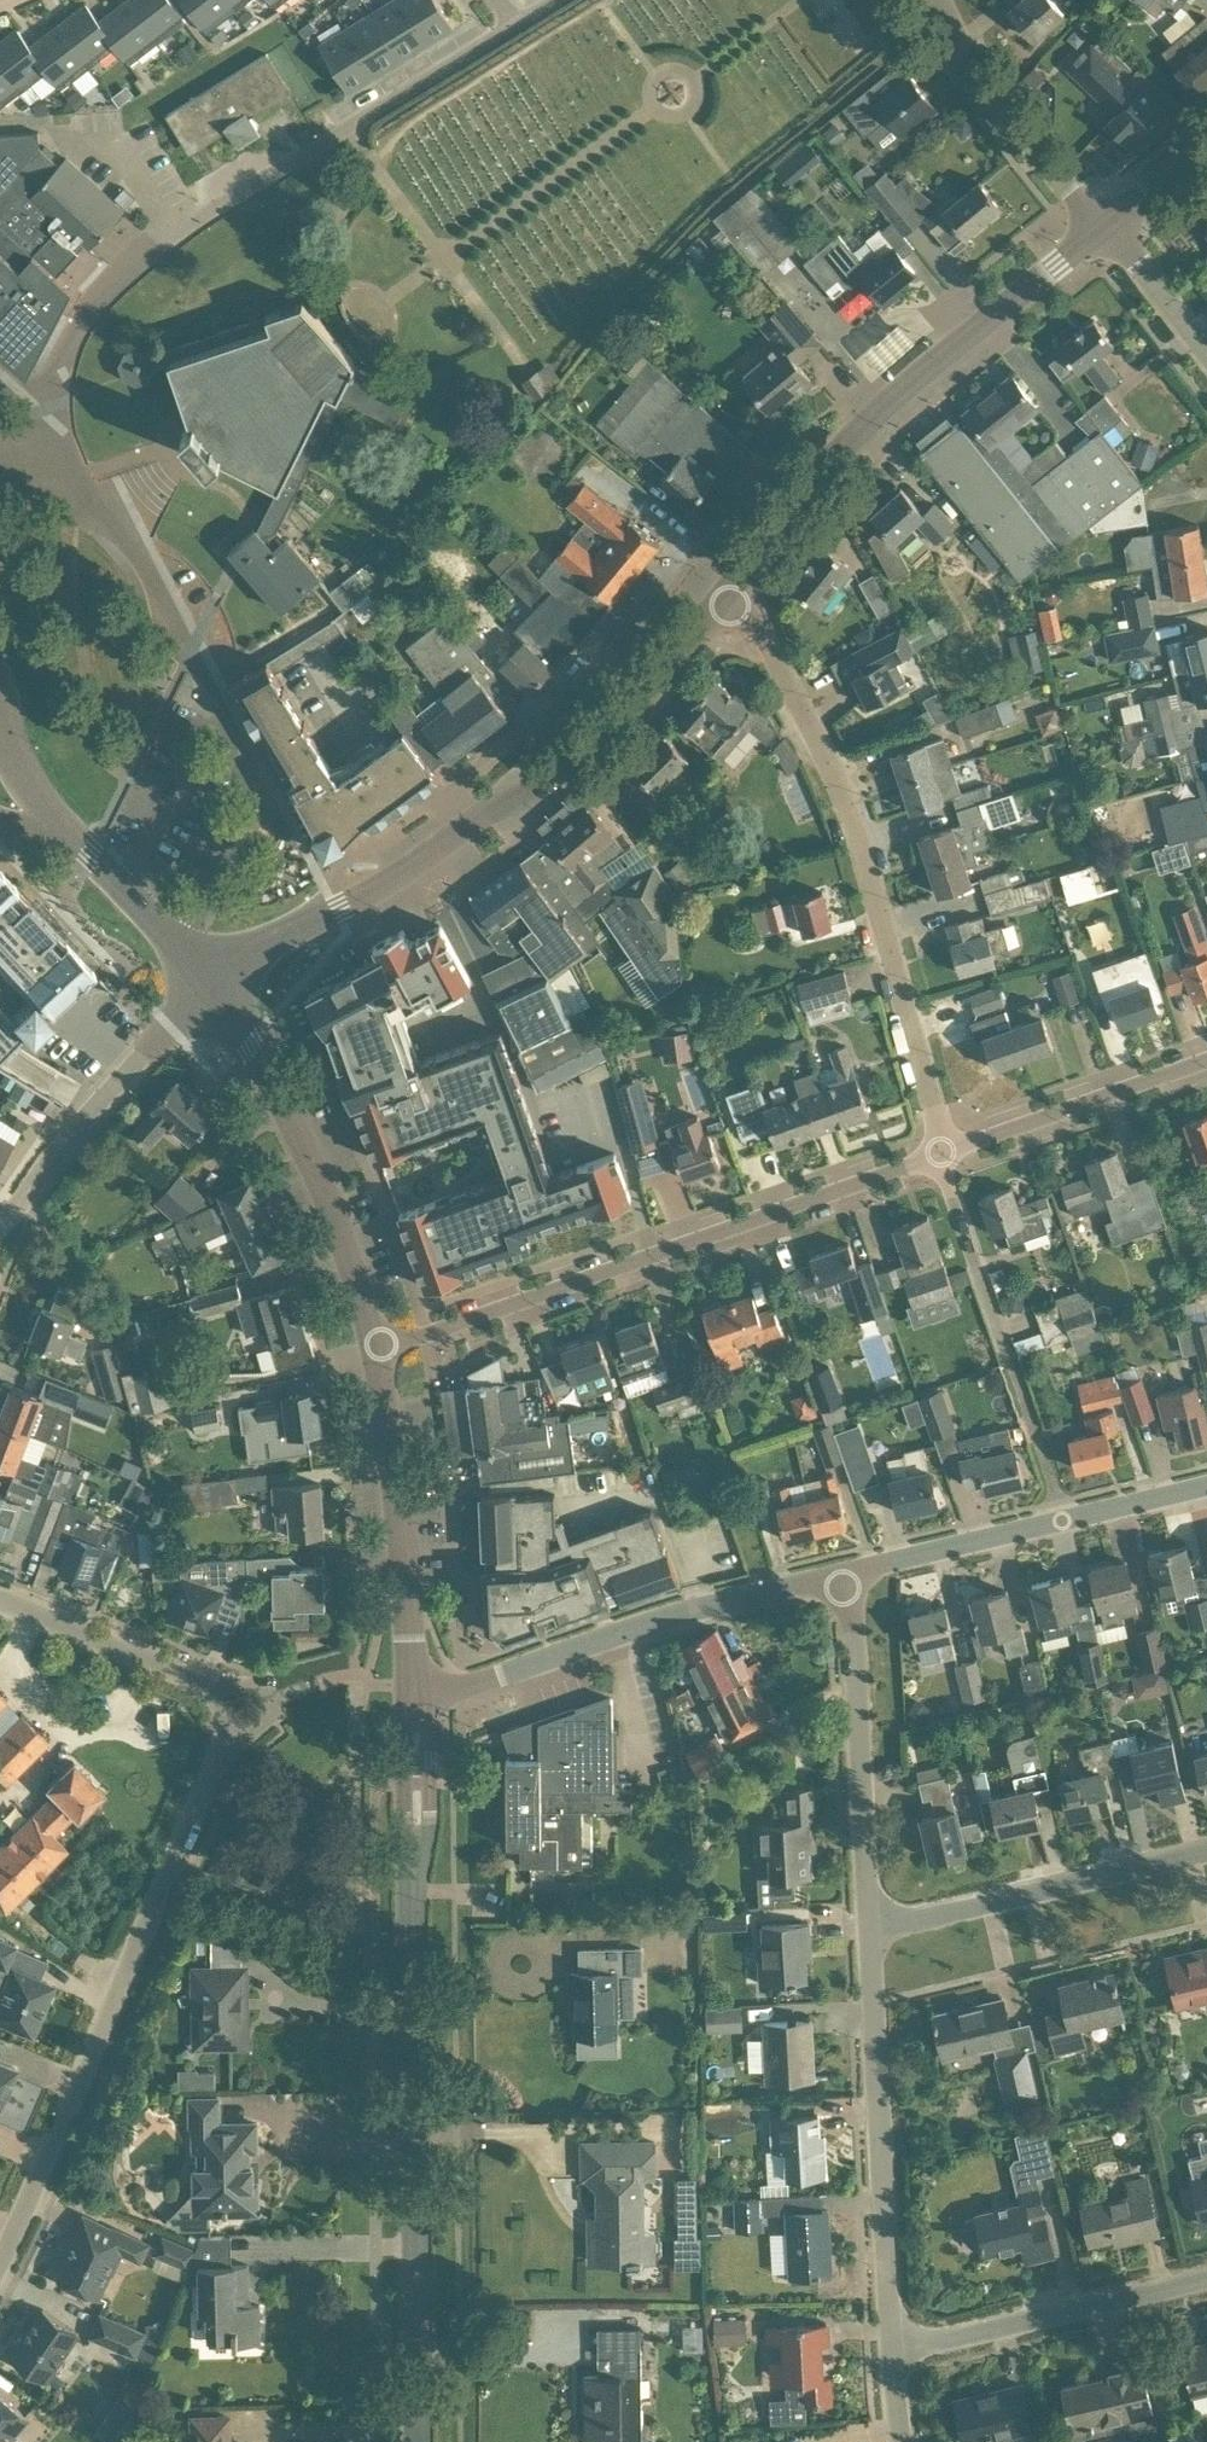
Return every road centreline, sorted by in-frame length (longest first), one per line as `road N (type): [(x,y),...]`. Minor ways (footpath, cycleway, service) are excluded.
road 1 (residential): [(0,2267),(241,1718),(215,1686),(0,1602)]
road 2 (tertiary): [(419,2441),(412,1689)]
road 3 (tertiary): [(219,984),(489,812),(520,803),(735,590)]
road 4 (residential): [(940,1153),(861,834),(820,740),(735,590)]
road 5 (residential): [(376,1347),(940,1153)]
road 6 (tertiary): [(735,590),(879,408),(1103,227)]
road 7 (unclassified): [(412,1689),(462,1687),(696,1612),(847,1575)]
road 8 (residential): [(892,2351),(872,1927)]
road 9 (tertiary): [(376,1347),(331,1203),(219,984)]
road 10 (residential): [(1065,1520),(940,1153)]
road 11 (residential): [(210,212),(517,25)]
road 12 (tertiary): [(219,984),(27,791),(0,714)]
road 13 (residential): [(872,1927),(847,1575)]
road 14 (tertiary): [(412,1689),(405,1568),(376,1347)]
road 15 (residential): [(872,1927),(1206,1848)]
road 16 (residential): [(0,1225),(81,1118),(219,984)]
road 17 (residential): [(892,2351),(1206,2279)]
road 18 (residential): [(940,1153),(1206,1059)]
road 19 (residential): [(1103,227),(1043,163),(985,78),(949,0)]
road 20 (unclassified): [(847,1575),(1065,1520)]
road 21 (residential): [(1206,349),(1103,227)]
road 22 (unclassified): [(1065,1520),(1206,1485)]
road 23 (tertiary): [(1103,227),(1206,145)]

